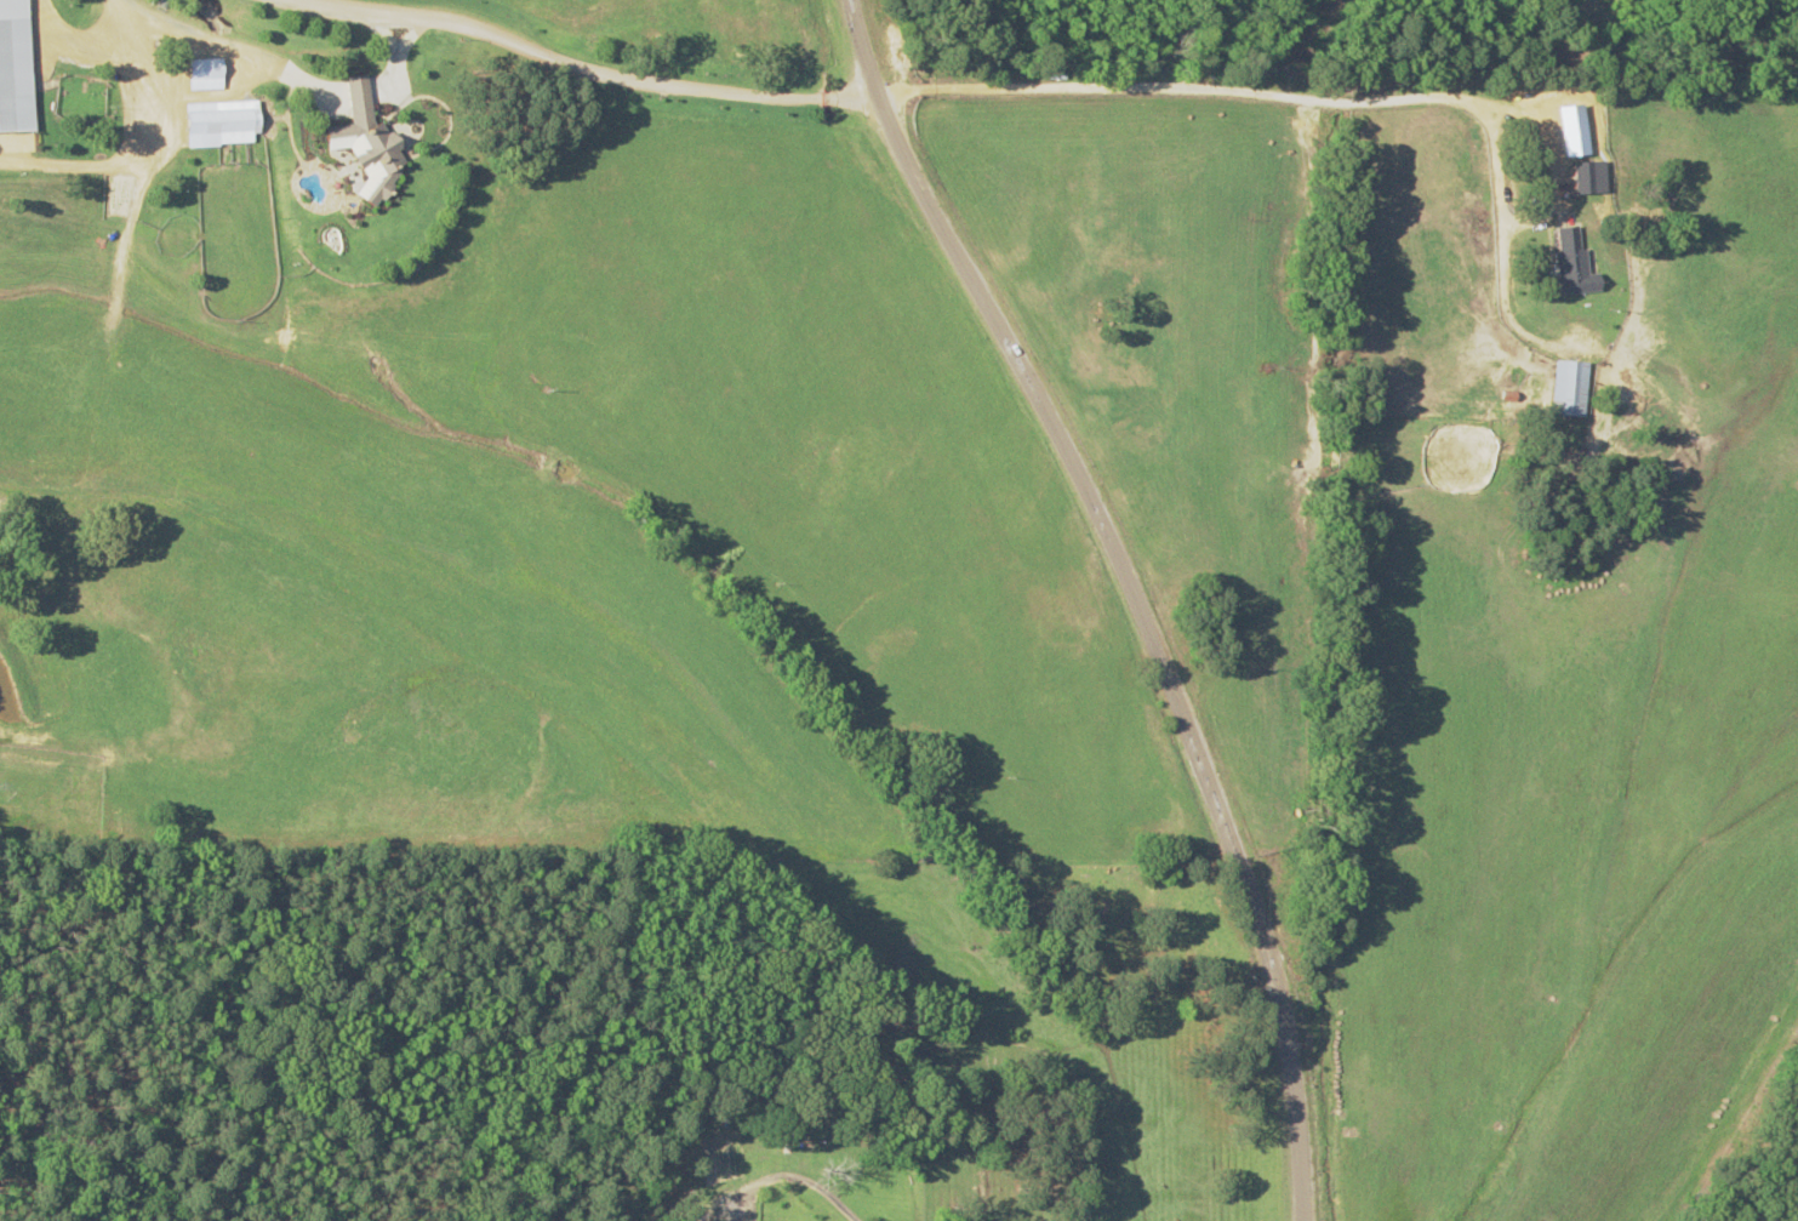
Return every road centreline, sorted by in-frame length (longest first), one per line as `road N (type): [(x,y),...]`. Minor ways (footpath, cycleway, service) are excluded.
road 1 (residential): [(1303,1220),(1284,1016),(1214,797),(1126,581),(1014,361),(885,139),(846,0)]

